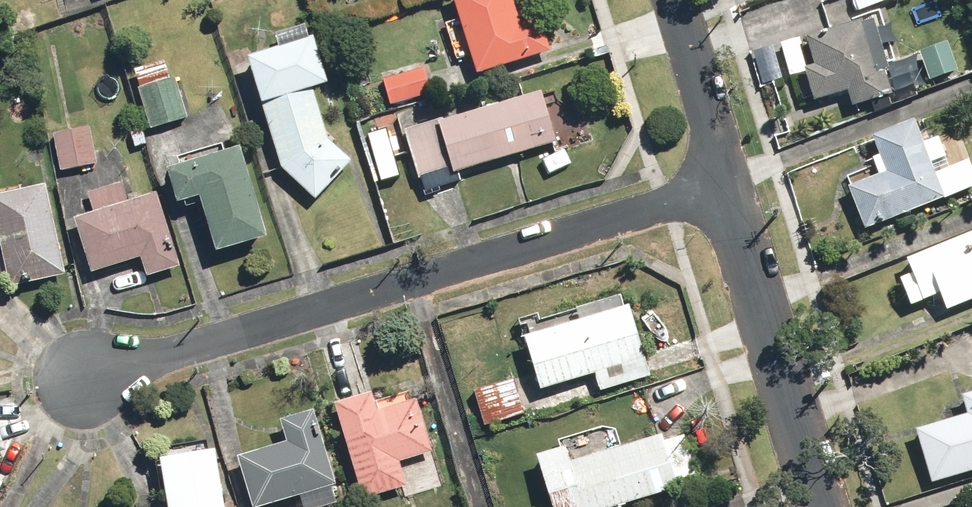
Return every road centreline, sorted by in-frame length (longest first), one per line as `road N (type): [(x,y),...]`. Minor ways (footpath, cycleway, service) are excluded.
road 1 (residential): [(730,184),(85,381)]
road 2 (residential): [(825,506),(730,184)]
road 3 (residential): [(730,184),(674,0)]

